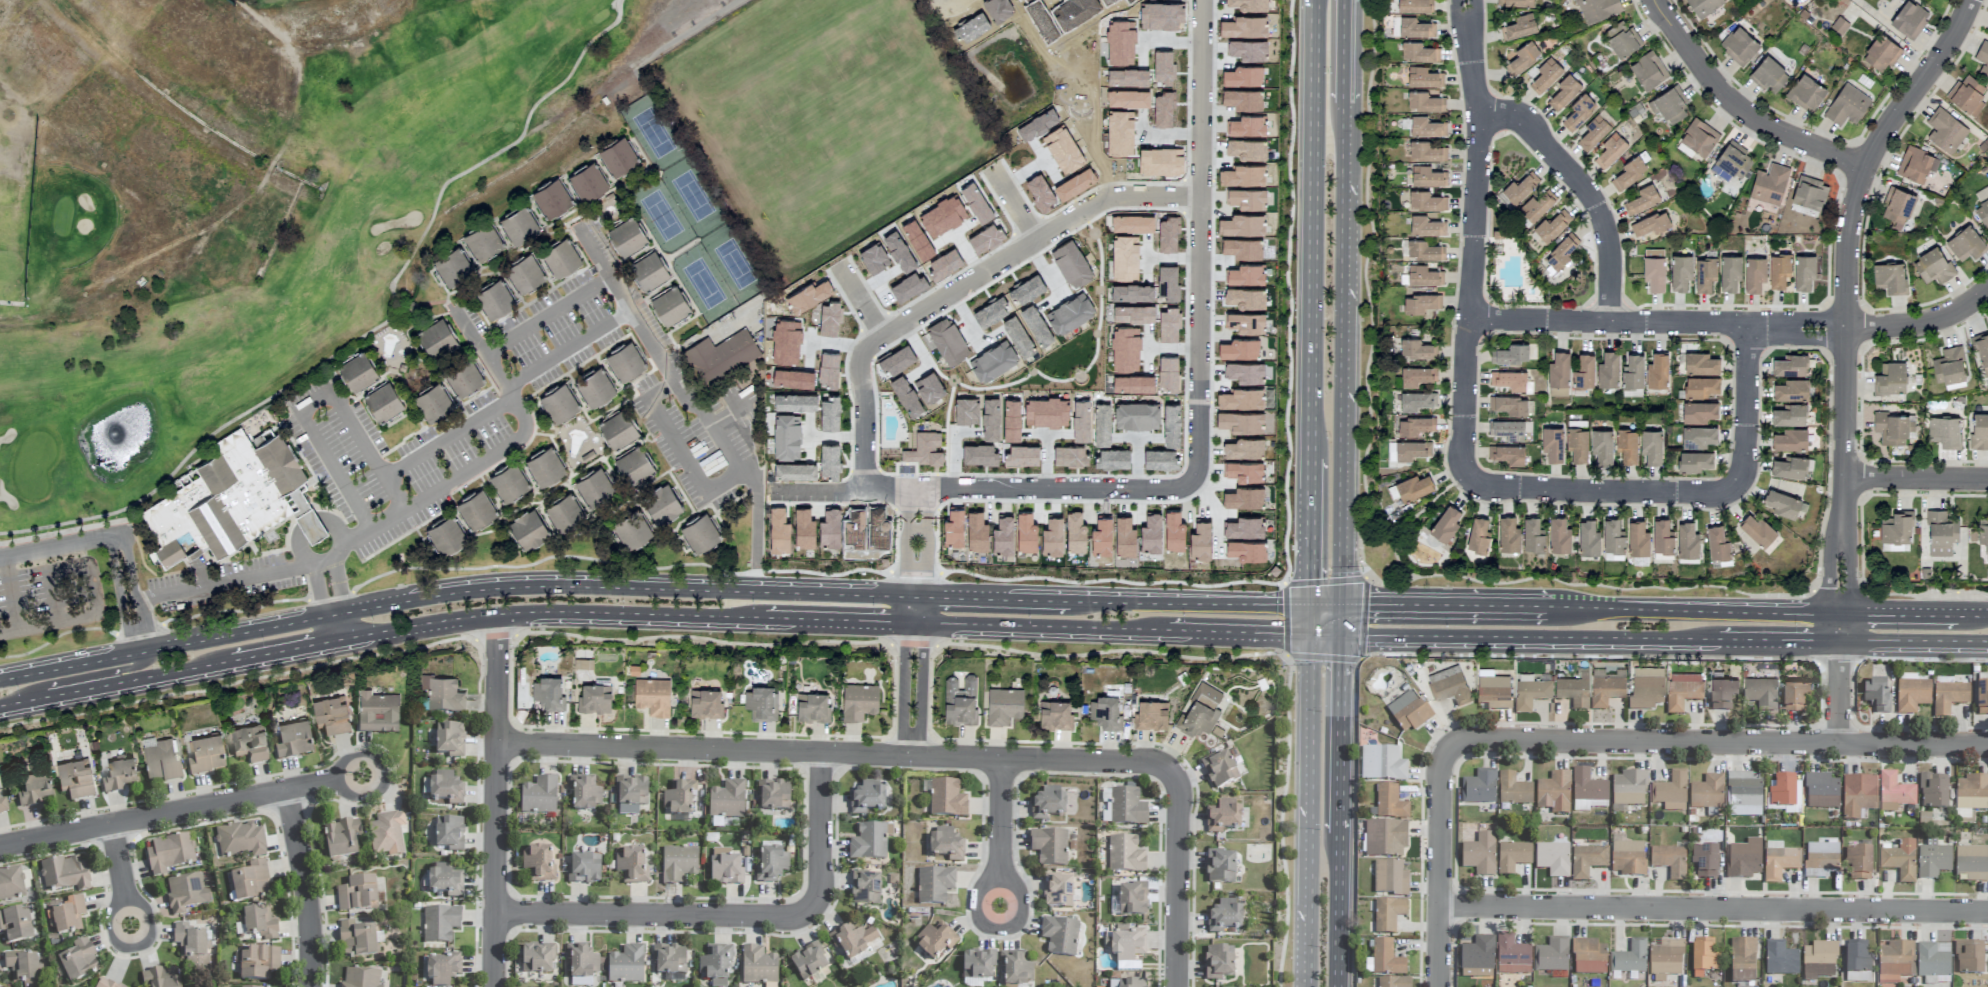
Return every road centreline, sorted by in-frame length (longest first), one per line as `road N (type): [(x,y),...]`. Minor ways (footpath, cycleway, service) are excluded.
road 1 (secondary): [(918,597),(481,590),(0,681)]
road 2 (secondary): [(339,641),(542,612),(1169,630)]
road 3 (residential): [(495,745),(1149,761),(1171,773)]
road 4 (residential): [(916,491),(861,491),(858,361),(870,344),(1104,197),(1201,198)]
road 5 (residential): [(1443,908),(1987,914)]
road 6 (residential): [(1848,495),(1849,252),(1857,194),(1875,149),(1974,0)]
road 7 (residential): [(1987,747),(1460,743)]
road 8 (residential): [(1472,321),(1916,326),(1952,316),(1987,290)]
road 9 (secondary): [(1341,607),(1343,108)]
road 10 (residential): [(1468,0),(1477,114),(1468,474)]
road 11 (secondary): [(1315,0),(1311,458)]
road 12 (secondary): [(1340,635),(1722,640)]
road 13 (residential): [(495,986),(497,615)]
road 14 (residential): [(344,779),(0,844)]
road 15 (residential): [(496,915),(807,916)]
road 16 (residential): [(916,491),(1168,493),(1192,482),(1198,466)]
road 17 (secondary): [(1839,615),(1546,610)]
road 18 (residential): [(1468,474),(1490,490),(1700,495),(1738,485)]
road 19 (residential): [(1865,168),(1774,131),(1734,103),(1657,0)]
road 20 (residential): [(1477,114),(1521,124),(1588,191),(1611,251),(1611,322)]
road 21 (residential): [(1198,466),(1201,198)]
road 22 (secondary): [(1309,606),(1060,602)]
road 23 (residential): [(1441,986),(1442,770),(1460,743)]
road 24 (secondary): [(0,705),(233,662)]
road 25 (residential): [(1175,986),(1178,800),(1171,773)]
road 26 (secondary): [(1546,610),(1341,607)]
road 27 (residential): [(313,986),(310,901),(289,789)]
road 28 (secondary): [(1339,834),(1340,635)]
road 29 (residential): [(1204,0),(1201,198)]
road 30 (secondary): [(1306,808),(1306,986)]
road 31 (secondary): [(1308,634),(1306,808)]
road 32 (residential): [(807,916),(822,890),(824,754)]
road 33 (residential): [(1738,485),(1747,455),(1752,324)]
road 34 (secondary): [(1337,986),(1339,834)]
road 35 (secondary): [(1311,458),(1309,606)]
road 36 (secondary): [(1839,641),(1987,642)]
road 37 (secondary): [(1060,602),(918,597)]
road 38 (secondary): [(1169,630),(1308,634)]
road 39 (residential): [(1848,478),(1987,480)]
road 40 (residential): [(917,623),(904,647),(900,756)]
road 41 (residential): [(921,756),(925,649),(917,623)]
road 42 (residential): [(1004,759),(1000,889)]
road 43 (residential): [(1848,495),(1826,533),(1826,588),(1839,615)]
road 44 (residential): [(1839,615),(1850,588),(1848,495)]

